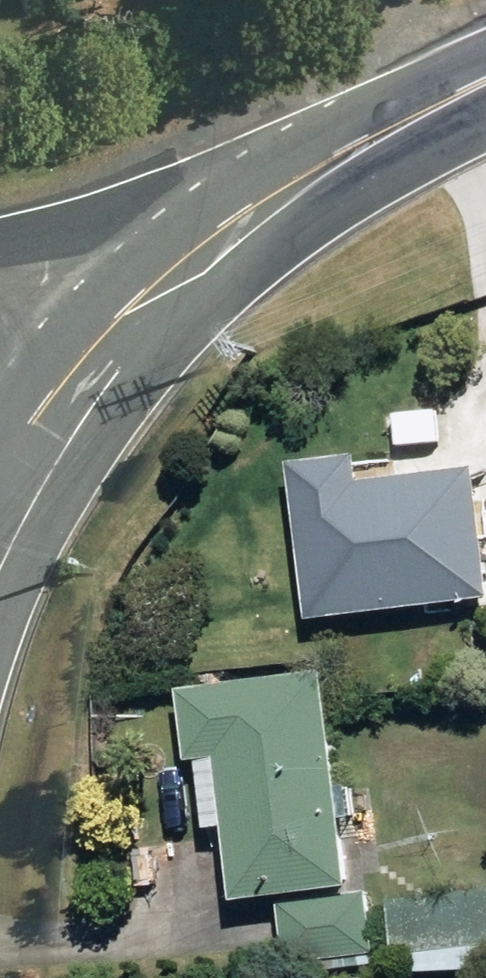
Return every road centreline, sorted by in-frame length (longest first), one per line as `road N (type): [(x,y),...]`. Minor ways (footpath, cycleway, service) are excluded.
road 1 (tertiary): [(485,82),(341,151),(257,205),(155,283),(88,354)]
road 2 (tertiary): [(88,354),(0,471)]

